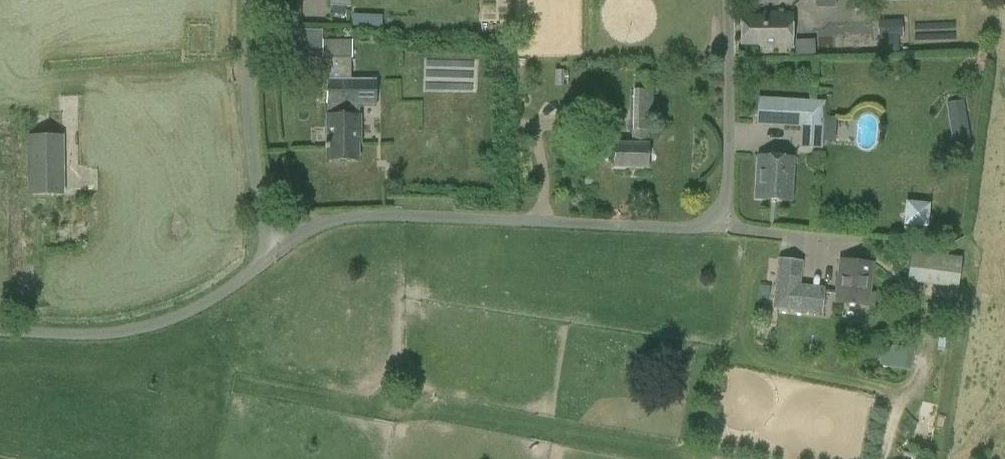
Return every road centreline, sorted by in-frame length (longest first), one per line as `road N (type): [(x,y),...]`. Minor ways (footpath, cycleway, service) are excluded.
road 1 (unclassified): [(272,254),(328,222),(378,215),(705,223),(718,215),(729,186),(727,0)]
road 2 (unclassified): [(0,331),(77,335),(156,324),(195,308),(272,254)]
road 3 (unclassified): [(272,254),(251,144),(248,0)]

